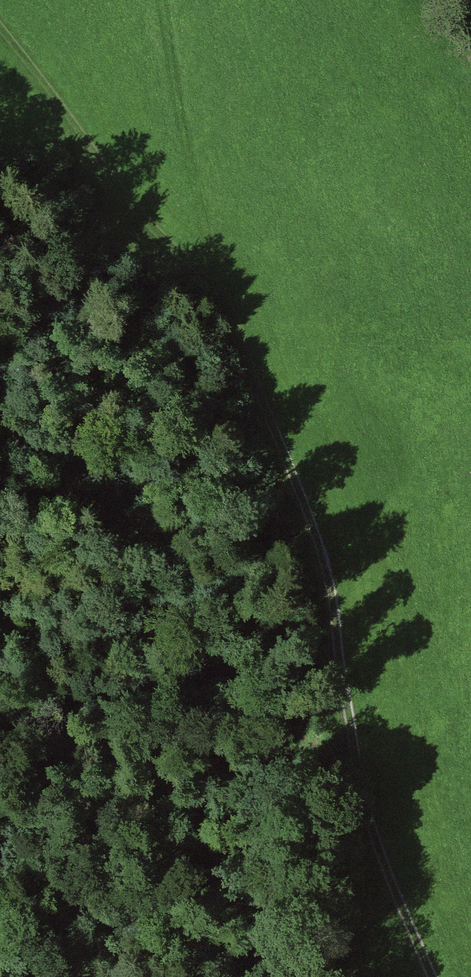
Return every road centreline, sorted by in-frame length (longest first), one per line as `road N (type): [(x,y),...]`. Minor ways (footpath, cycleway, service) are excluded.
road 1 (track): [(0,383),(74,462),(103,725),(101,855),(49,927),(0,932)]
road 2 (track): [(290,462),(326,544),(365,808),(432,976)]
road 3 (track): [(204,272),(0,132)]
road 4 (track): [(290,462),(229,311),(204,272)]

